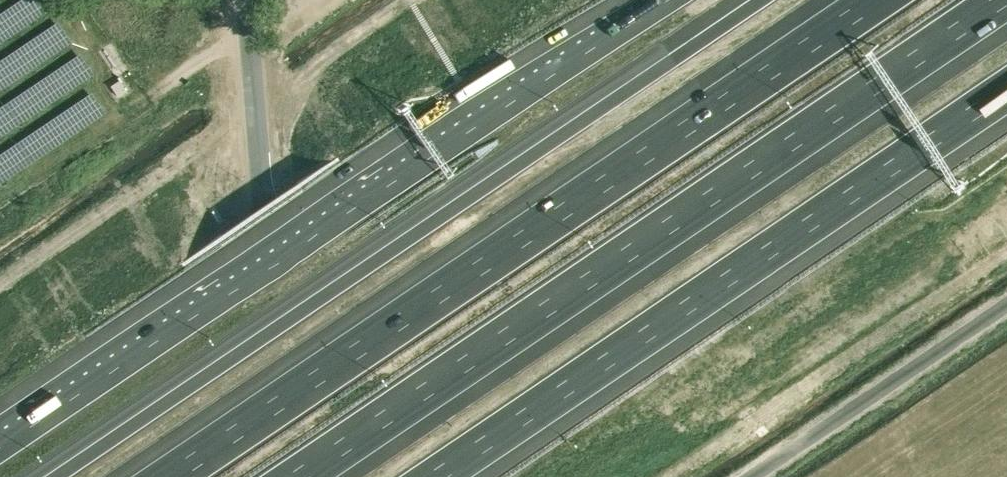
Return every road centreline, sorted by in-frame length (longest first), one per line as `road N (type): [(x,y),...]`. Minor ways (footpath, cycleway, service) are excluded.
road 1 (motorway): [(763,0),(55,476)]
road 2 (motorway): [(298,476),(1001,0)]
road 3 (motorway): [(874,0),(171,476)]
road 4 (motorway): [(665,0),(0,447)]
road 5 (motorway): [(424,476),(1006,81)]
road 6 (unclassified): [(290,476),(245,0)]

